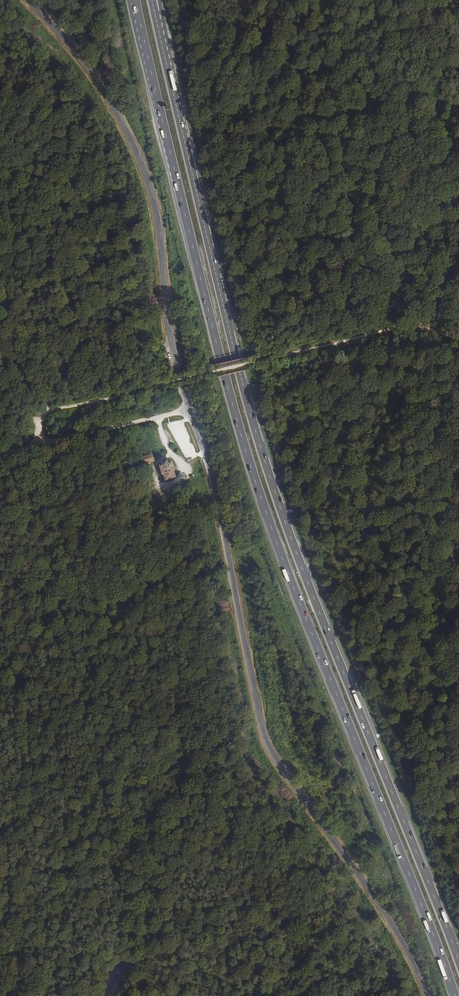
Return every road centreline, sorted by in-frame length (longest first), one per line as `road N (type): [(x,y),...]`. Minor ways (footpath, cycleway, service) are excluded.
road 1 (tertiary): [(427,995),(370,886),(265,736),(209,463),(171,350),(161,241),(144,177),(99,82),(30,0)]
road 2 (trunk): [(136,0),(246,453),(455,995)]
road 3 (trunk): [(458,962),(261,451),(153,6)]
road 4 (track): [(47,412),(383,330),(411,326),(458,338)]
road 5 (track): [(40,444),(185,409)]

